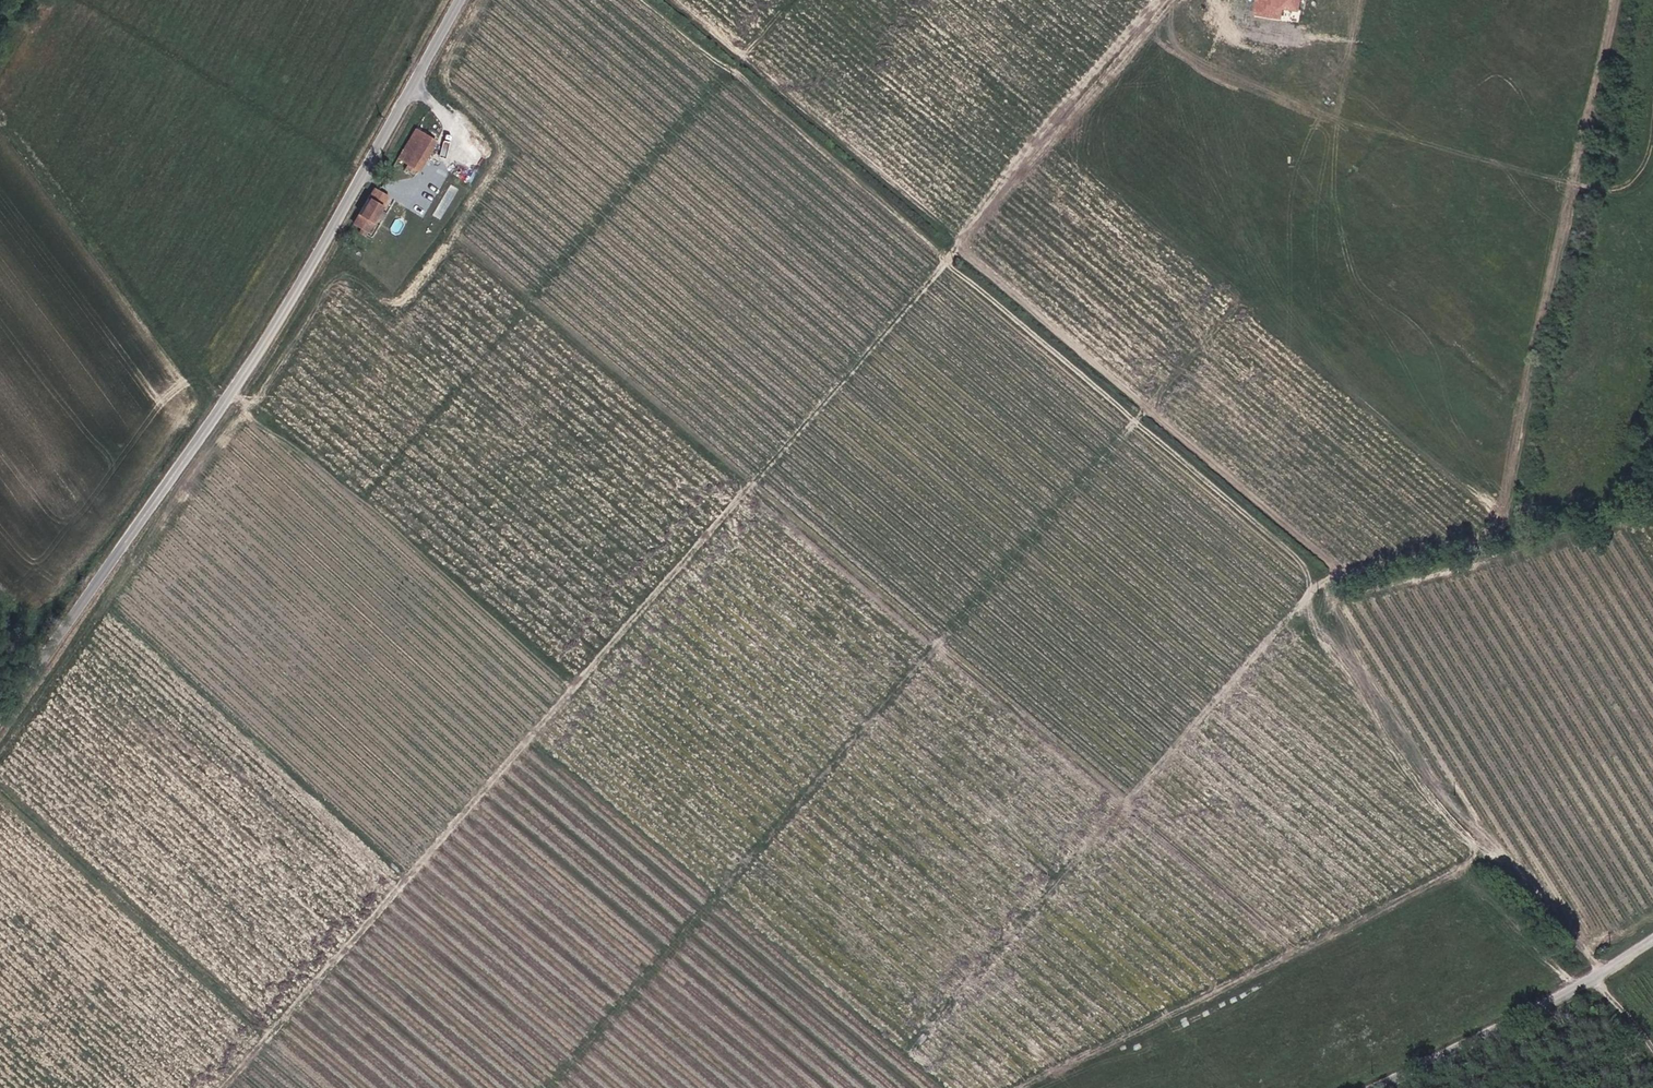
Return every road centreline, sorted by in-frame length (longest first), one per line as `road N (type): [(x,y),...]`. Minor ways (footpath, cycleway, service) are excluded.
road 1 (unclassified): [(0,724),(280,323),(463,0)]
road 2 (unclassified): [(1652,941),(1554,1001),(1377,1087)]

